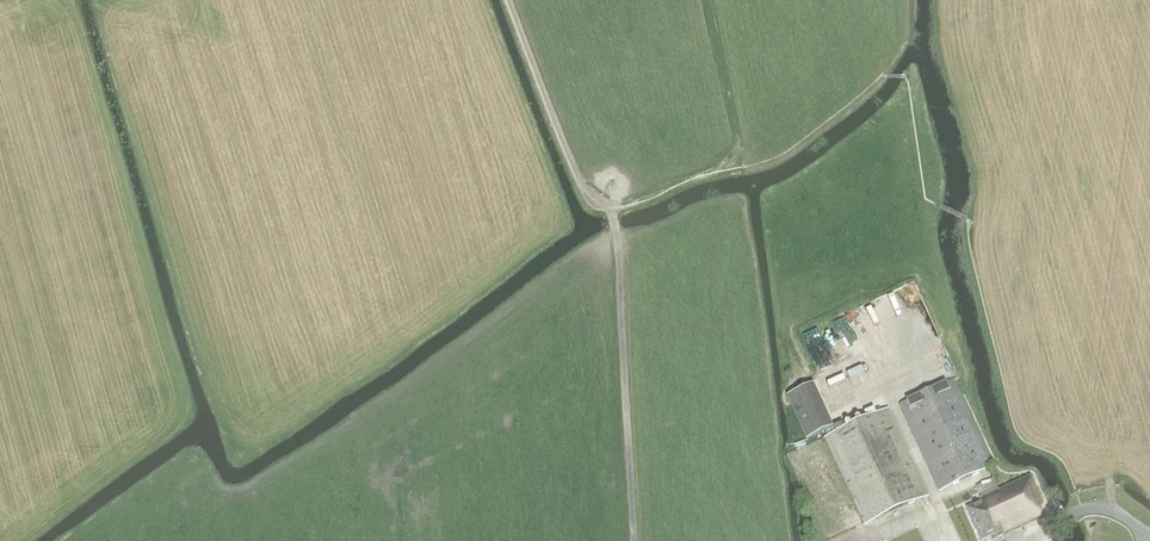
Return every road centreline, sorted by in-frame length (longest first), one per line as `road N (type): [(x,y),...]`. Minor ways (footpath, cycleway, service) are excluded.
road 1 (track): [(512,0),(580,181),(610,209),(616,229),(633,540)]

